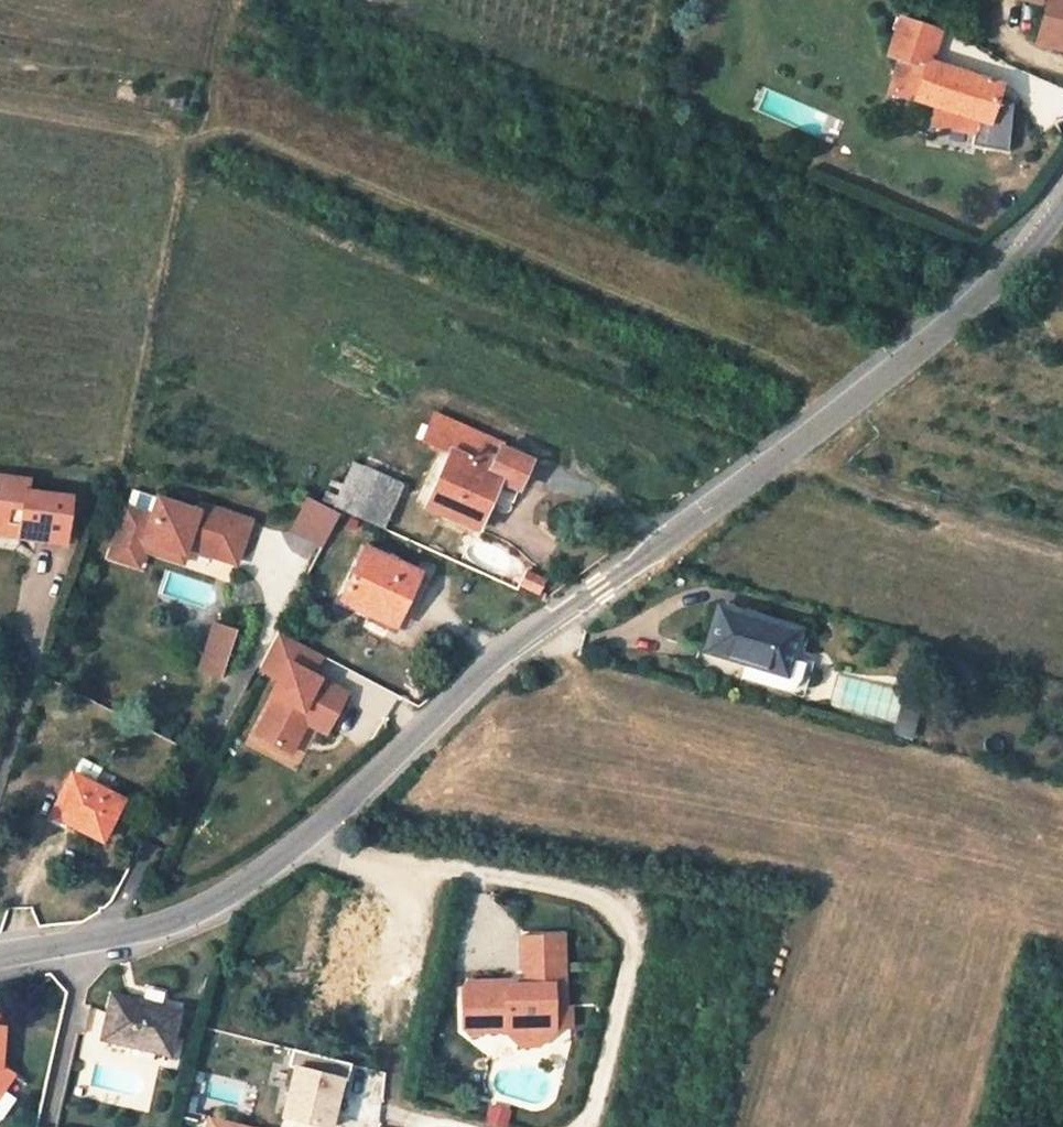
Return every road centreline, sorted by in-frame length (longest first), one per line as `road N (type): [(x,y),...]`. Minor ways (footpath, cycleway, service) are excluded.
road 1 (residential): [(0,958),(169,923),(237,891),(307,840),(500,654),(745,482),(941,328),(1024,247),(1062,191)]

